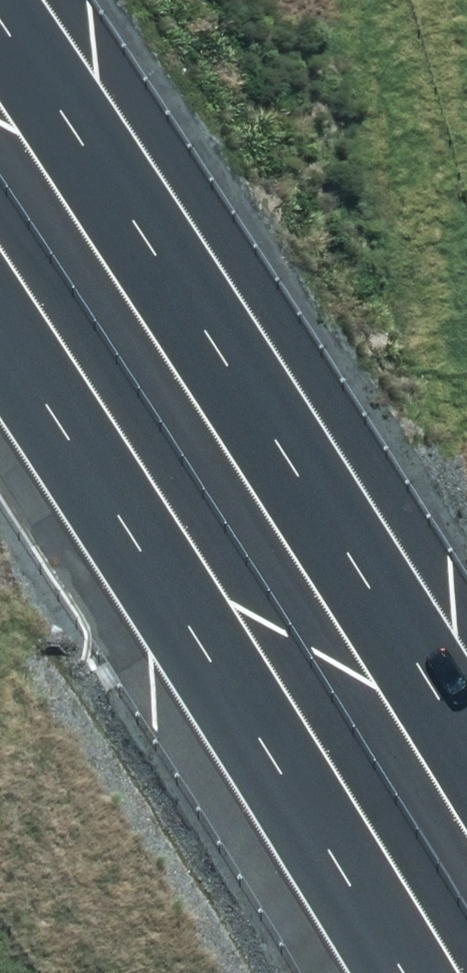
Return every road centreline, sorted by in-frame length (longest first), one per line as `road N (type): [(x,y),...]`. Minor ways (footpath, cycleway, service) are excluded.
road 1 (motorway): [(0,28),(466,754)]
road 2 (motorway): [(398,972),(0,322)]

